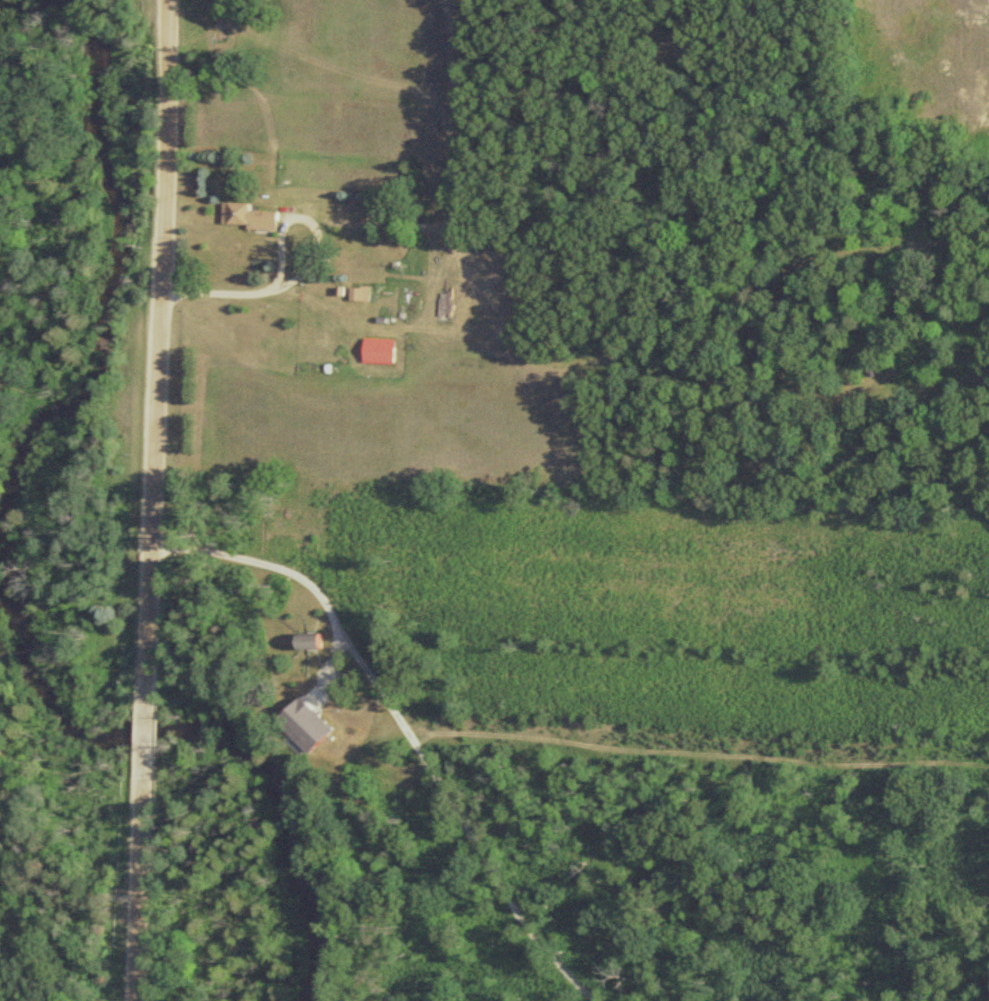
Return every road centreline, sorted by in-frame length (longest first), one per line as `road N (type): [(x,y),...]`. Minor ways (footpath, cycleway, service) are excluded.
road 1 (residential): [(148,701),(177,0)]
road 2 (residential): [(137,1000),(147,763)]

